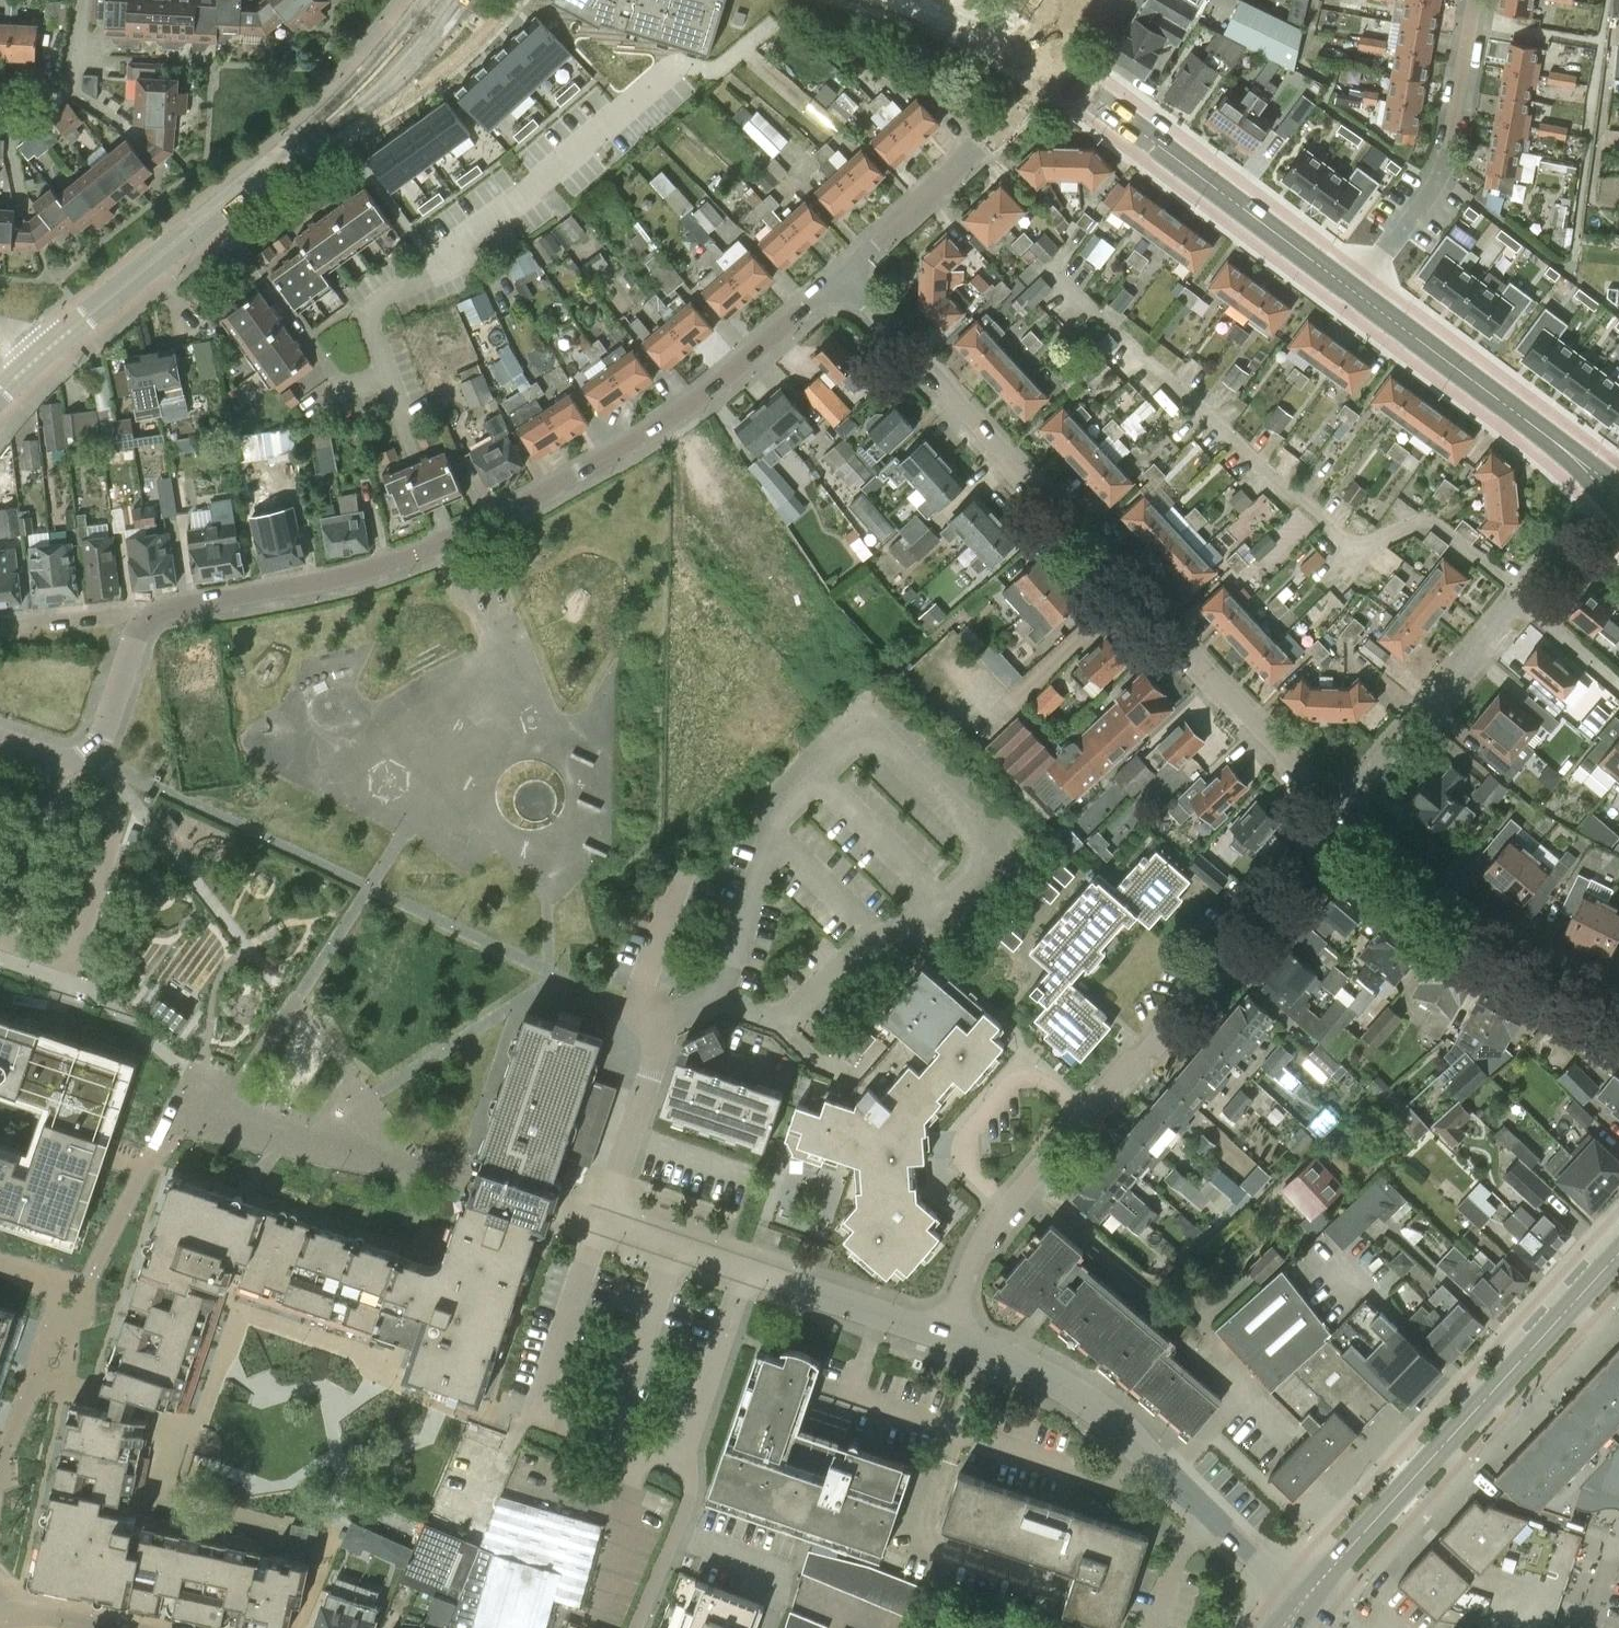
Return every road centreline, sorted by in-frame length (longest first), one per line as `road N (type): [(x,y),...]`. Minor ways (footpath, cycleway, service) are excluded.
road 1 (residential): [(1339,813),(842,277)]
road 2 (residential): [(946,1334),(970,1264),(1005,1206),(1155,1039),(1339,813)]
road 3 (residential): [(388,378),(370,319),(381,299),(453,268),(463,240),(679,63),(716,70),(770,28)]
road 4 (tertiary): [(37,358),(385,68),(440,0)]
road 5 (tertiary): [(1298,1608),(1618,1254)]
road 6 (residential): [(448,541),(521,508),(684,411),(842,277)]
road 7 (residential): [(1298,1608),(1104,1413),(1062,1385),(946,1334)]
road 8 (primary): [(1359,295),(1048,64)]
road 9 (residential): [(1618,1004),(1436,908),(1339,813)]
road 10 (residential): [(1474,0),(1441,178),(1359,295)]
road 11 (residential): [(598,1221),(666,1032),(708,1004),(777,1021)]
road 12 (primary): [(1610,491),(1359,295)]
road 13 (residential): [(149,620),(177,607),(347,579),(448,541)]
road 14 (residential): [(1339,813),(1520,599)]
road 15 (residential): [(675,1534),(689,1498),(686,1445),(745,1270)]
road 16 (residential): [(0,741),(56,760),(82,756),(149,620)]
road 17 (residential): [(946,1334),(745,1270)]
road 18 (residential): [(842,277),(977,150)]
road 19 (residential): [(448,541),(388,378)]
road 20 (residential): [(745,1270),(598,1221)]
road 21 (residential): [(0,628),(126,615),(149,620)]
road 22 (primary): [(1048,64),(930,0)]
road 23 (residential): [(1520,599),(1618,683)]
road 24 (residential): [(0,129),(68,89),(75,57),(87,48)]

